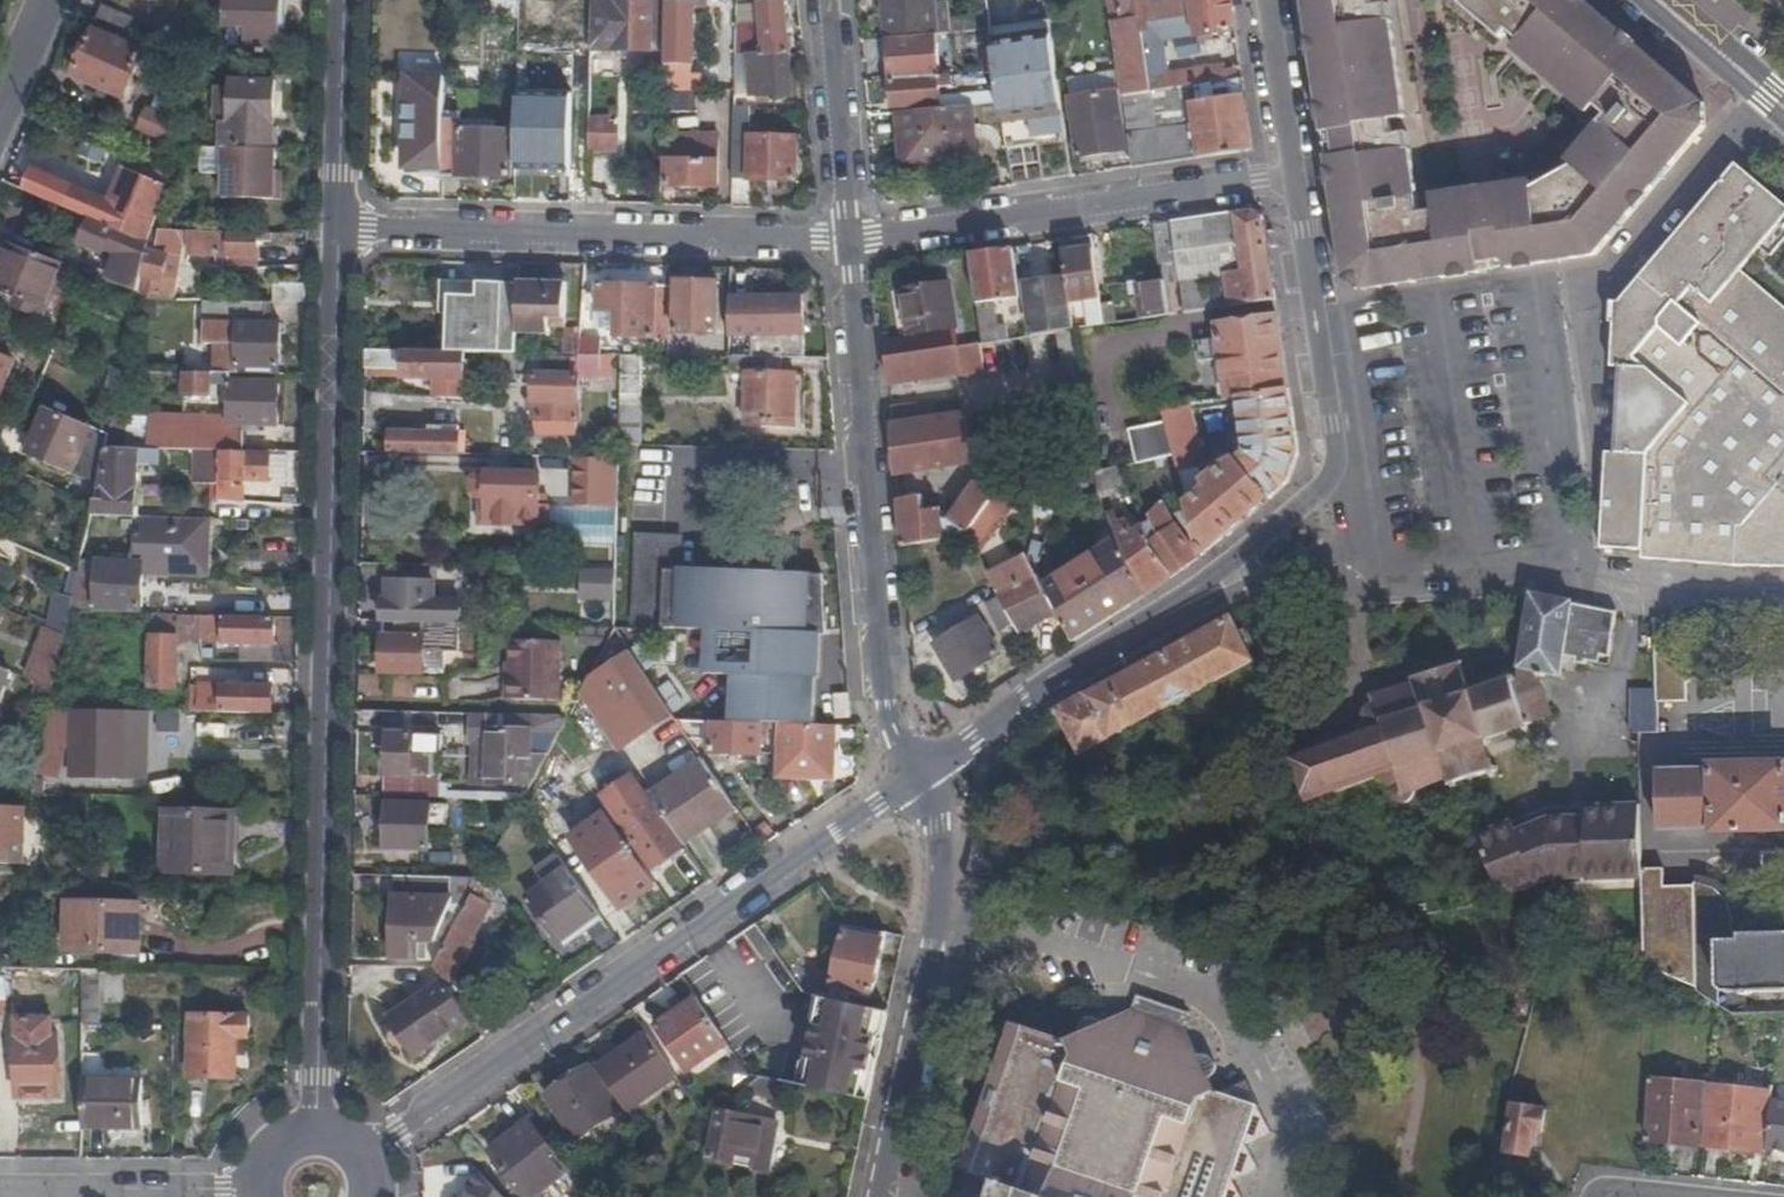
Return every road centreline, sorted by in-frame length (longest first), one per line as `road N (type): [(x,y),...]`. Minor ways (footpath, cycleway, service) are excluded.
road 1 (residential): [(342,231),(319,1135)]
road 2 (residential): [(903,783),(362,1158)]
road 3 (residential): [(903,783),(889,724),(851,239)]
road 4 (residential): [(342,231),(851,239)]
road 5 (residential): [(1363,528),(1372,587),(1569,568),(1783,599)]
road 6 (residential): [(851,239),(1295,178)]
road 7 (residential): [(881,1196),(945,863),(903,783)]
road 8 (residential): [(1185,609),(903,783)]
road 9 (residential): [(1295,178),(1337,470)]
road 10 (residential): [(259,1191),(0,1191)]
road 11 (residential): [(851,239),(837,0)]
road 12 (residential): [(347,0),(342,231)]
road 13 (residential): [(1337,470),(1185,609)]
road 14 (residential): [(1185,609),(1363,528)]
road 15 (residential): [(1265,0),(1295,178)]
road 16 (secondary): [(1783,109),(1659,0)]

